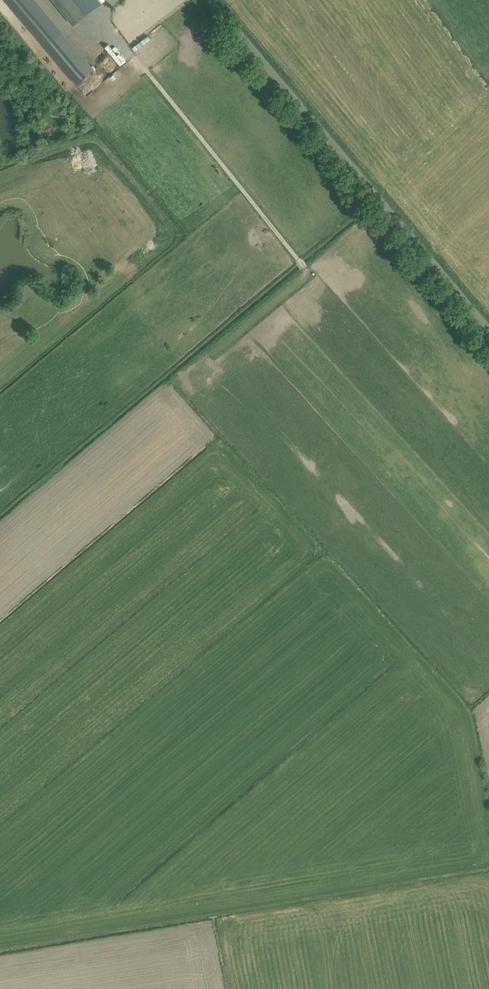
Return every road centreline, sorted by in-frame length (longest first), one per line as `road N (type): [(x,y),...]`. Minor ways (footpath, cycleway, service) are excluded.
road 1 (unclassified): [(488,334),(206,0)]

